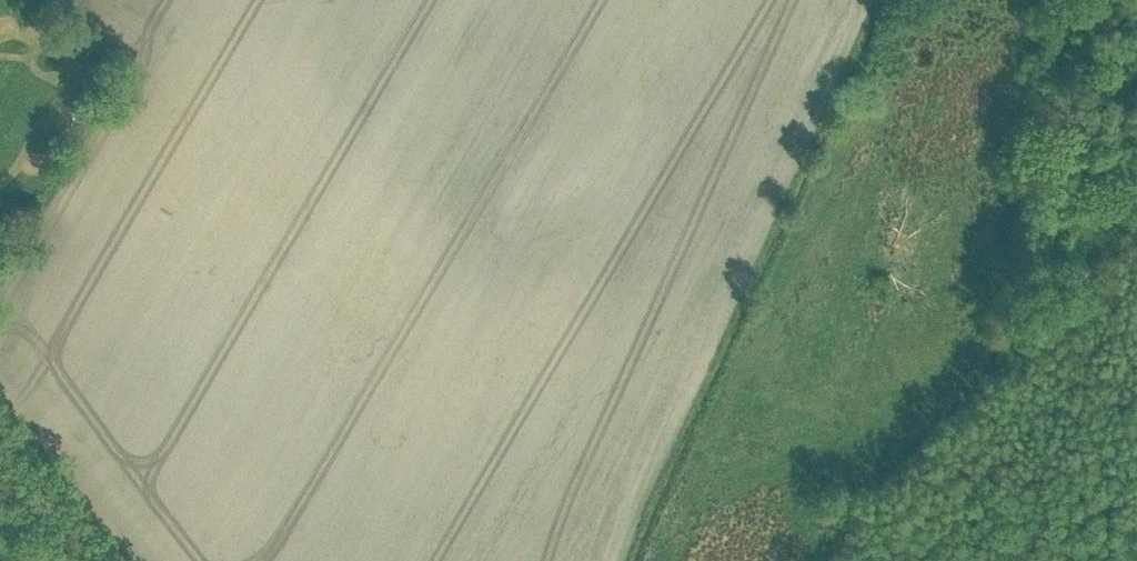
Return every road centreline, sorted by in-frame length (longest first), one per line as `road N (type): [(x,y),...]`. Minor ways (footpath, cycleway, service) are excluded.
road 1 (tertiary): [(82,560),(0,455)]

